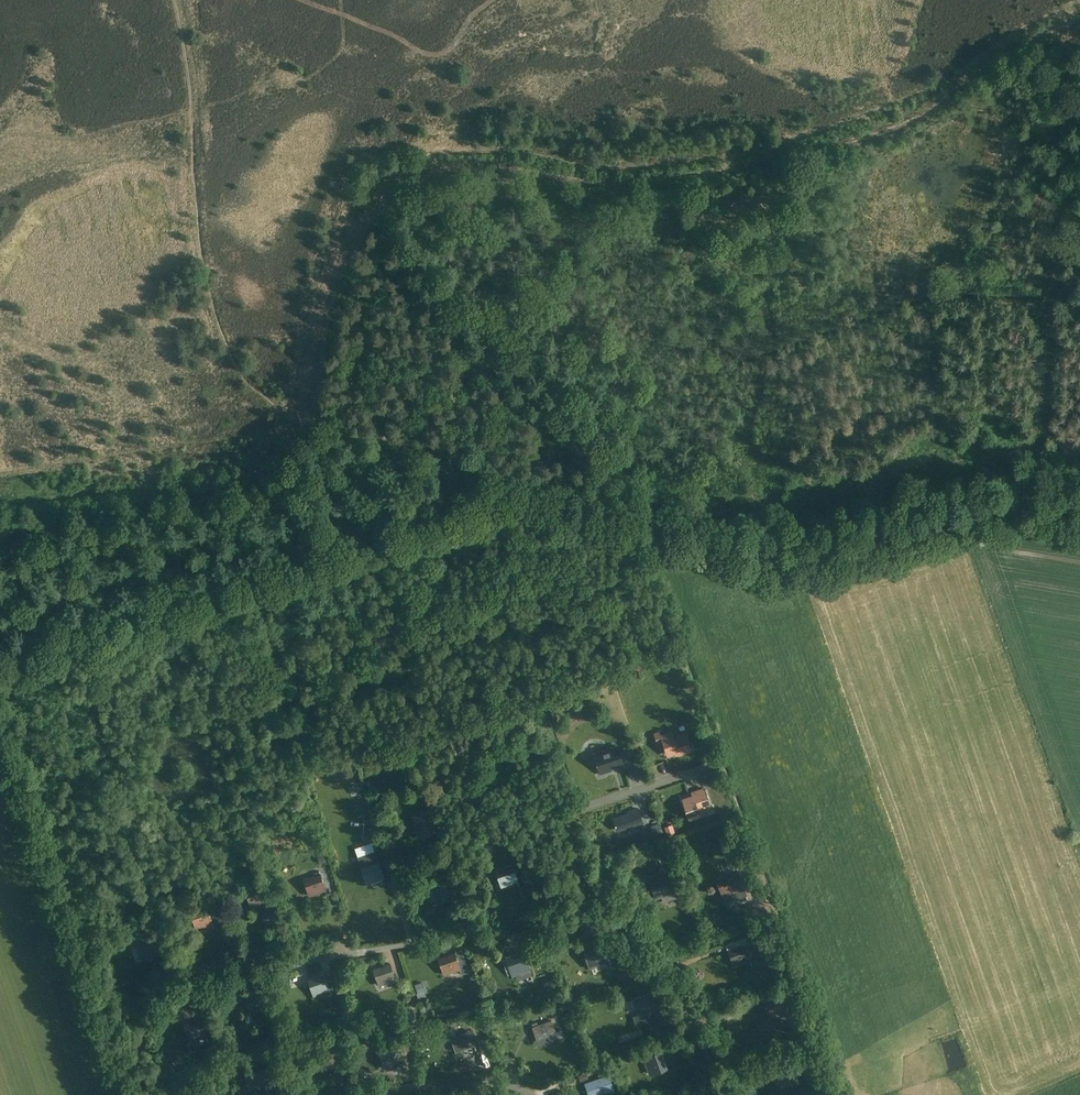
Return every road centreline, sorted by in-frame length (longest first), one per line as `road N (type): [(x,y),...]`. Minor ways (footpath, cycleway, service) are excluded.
road 1 (track): [(1079,27),(911,123),(742,168),(619,184),(528,172),(437,177),(401,200),(347,256),(328,310),(311,420)]
road 2 (track): [(1079,515),(1032,506),(771,558),(311,420)]
road 3 (track): [(0,651),(513,483)]
road 4 (residential): [(146,1094),(136,1055),(145,1030),(212,985),(356,954),(580,929)]
road 5 (track): [(1064,35),(1032,506)]
road 6 (residential): [(580,929),(574,812),(705,768)]
road 7 (residential): [(580,929),(616,932),(659,956),(707,1066)]
road 8 (residential): [(391,1094),(490,1086),(522,1094)]

